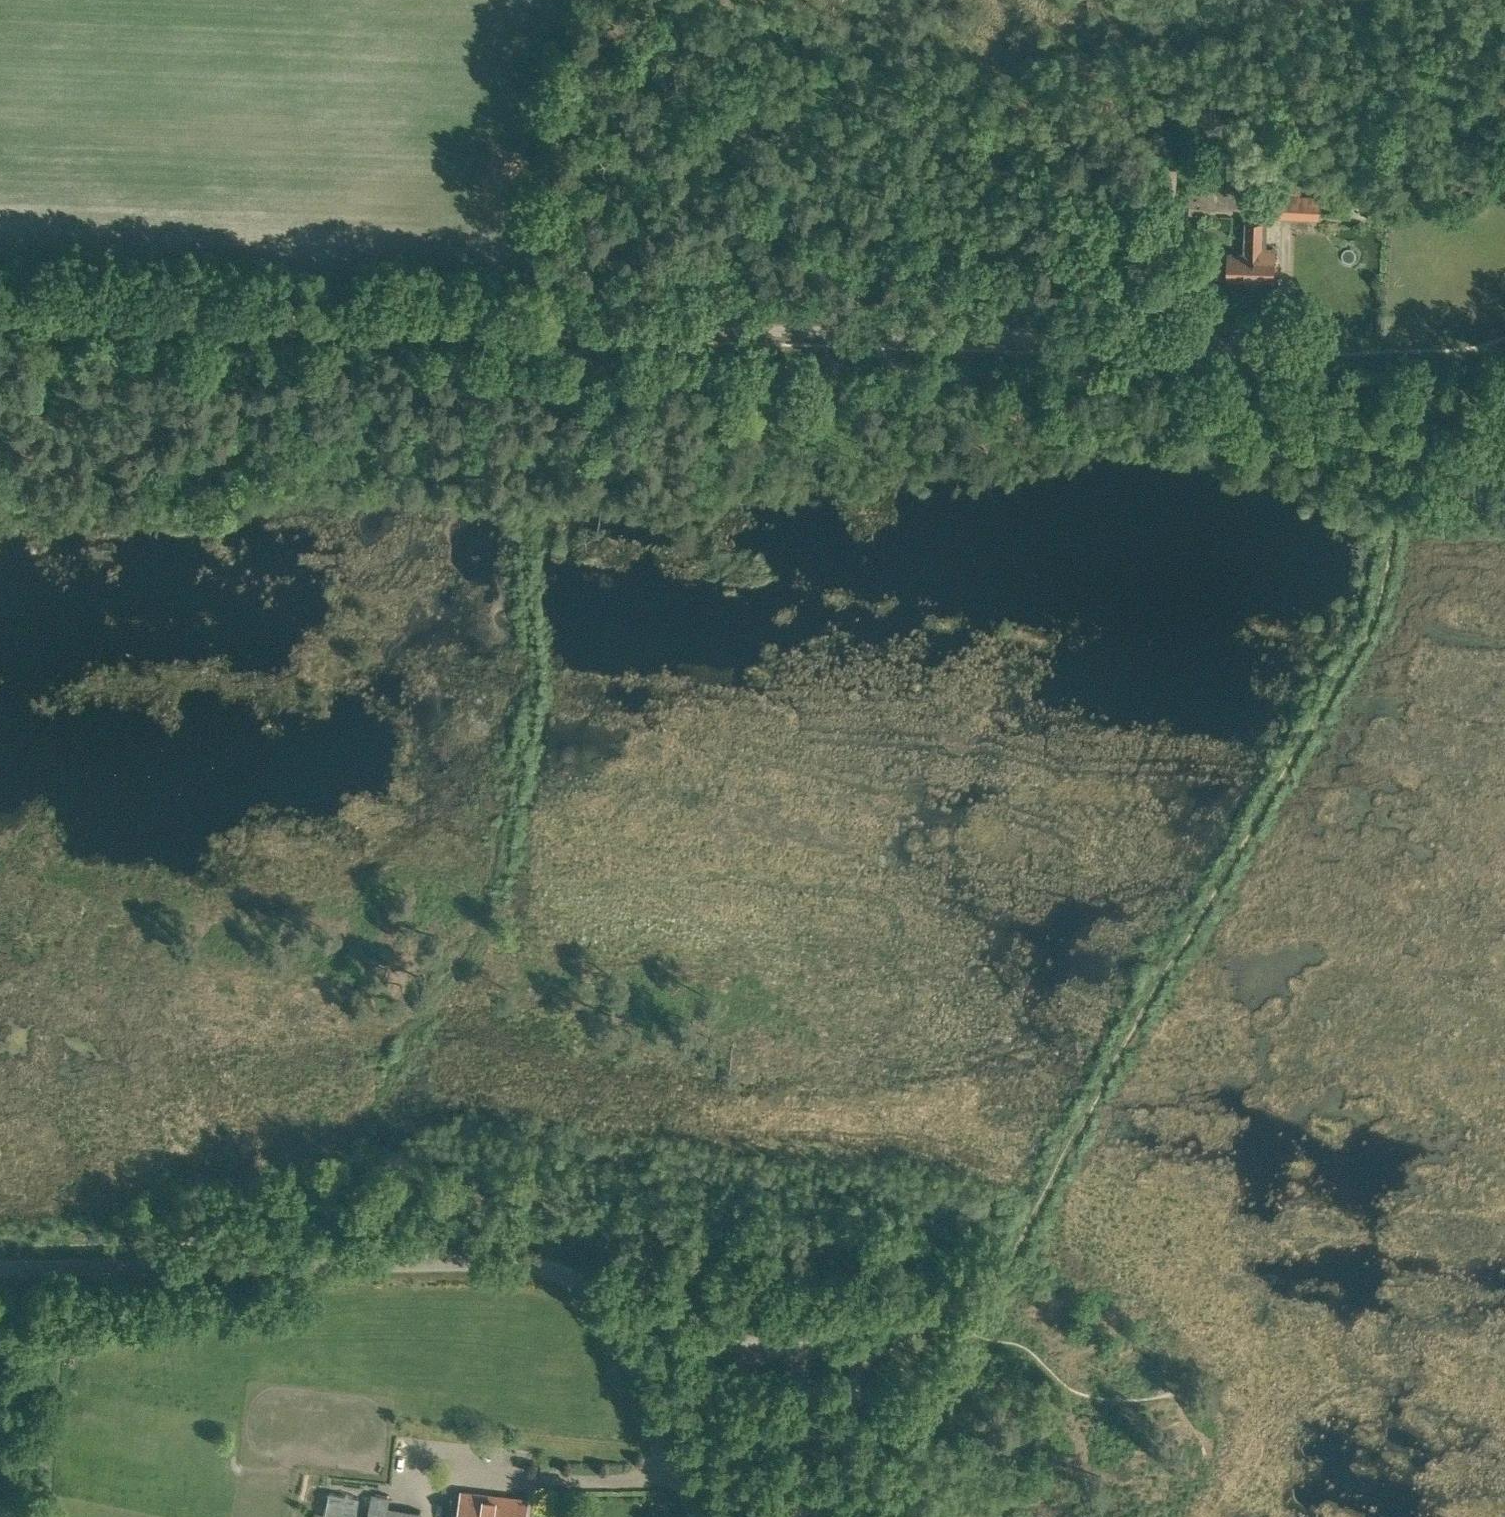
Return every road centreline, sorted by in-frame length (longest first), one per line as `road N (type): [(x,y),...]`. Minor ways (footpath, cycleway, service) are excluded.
road 1 (track): [(1242,338),(0,310)]
road 2 (unclassified): [(696,1516),(612,1322),(598,1302),(545,1274),(514,1267),(0,1270)]

